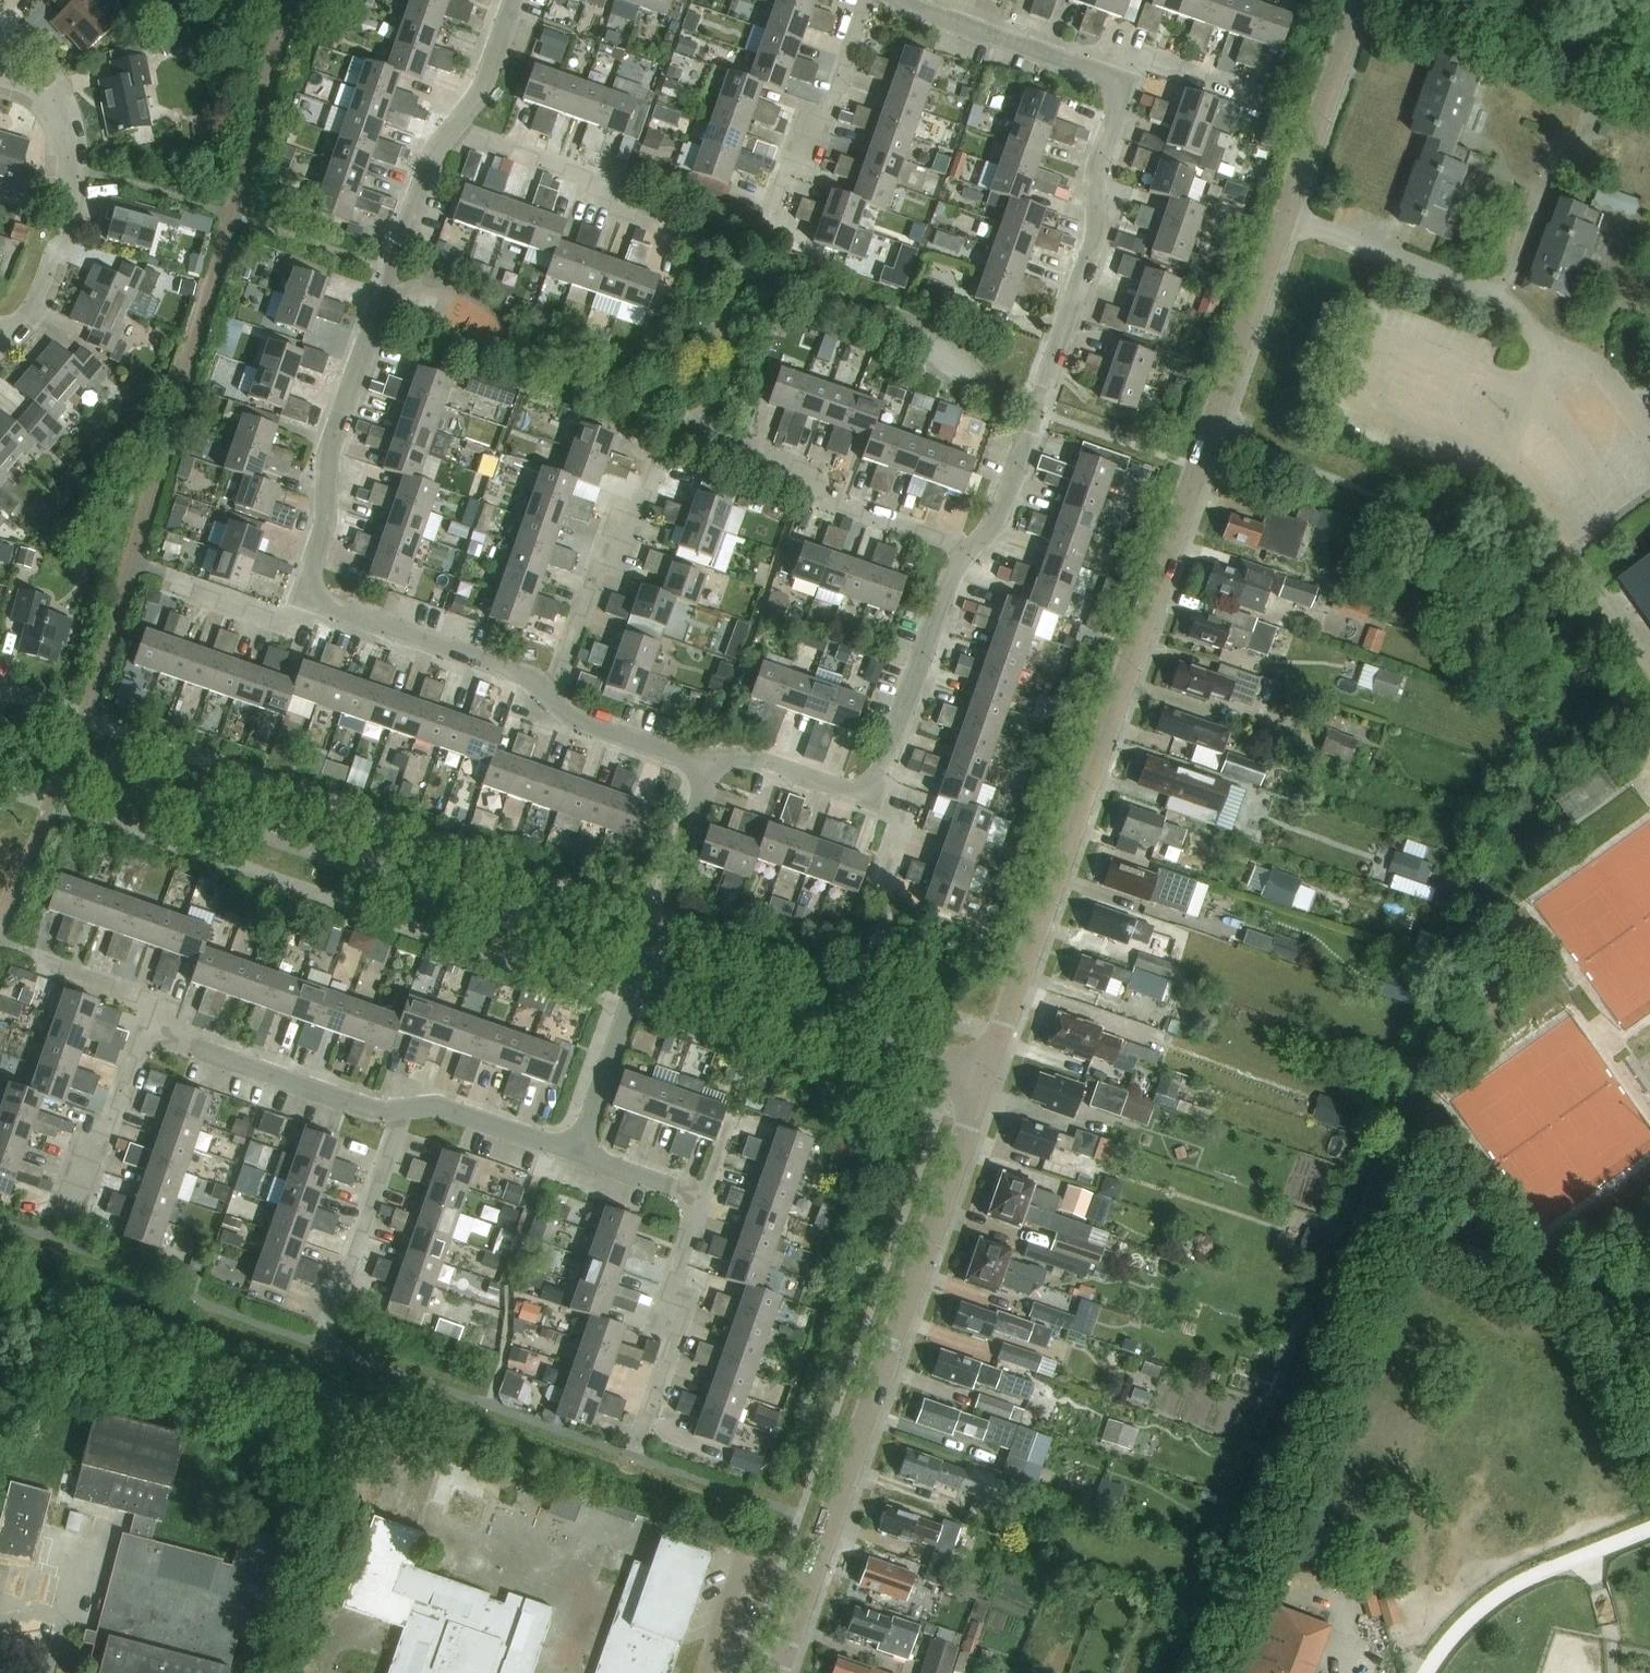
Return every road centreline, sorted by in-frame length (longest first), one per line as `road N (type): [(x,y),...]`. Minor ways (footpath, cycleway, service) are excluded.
road 1 (unclassified): [(710,764),(577,725),(522,677),(300,599),(325,524),(326,450),(386,270),(425,166),(481,86),(512,0)]
road 2 (residential): [(710,764),(755,761),(867,799),(945,576),(995,518),(1094,238),(1093,172),(1123,86)]
road 3 (residential): [(980,1080),(1280,221)]
road 4 (residential): [(775,1672),(980,1080)]
road 5 (unclassified): [(152,1037),(369,1113),(438,1109),(573,1153)]
road 6 (residential): [(641,961),(980,1080)]
road 7 (residential): [(0,332),(26,312),(41,275),(62,170),(47,119),(13,72)]
road 8 (unclassified): [(1123,86),(892,0)]
road 9 (residential): [(1280,221),(1501,301)]
road 10 (residential): [(1280,221),(1358,0)]
road 11 (unclassified): [(573,1153),(641,961)]
road 12 (residential): [(656,919),(710,764)]
road 13 (unclassified): [(573,1153),(706,1200)]

